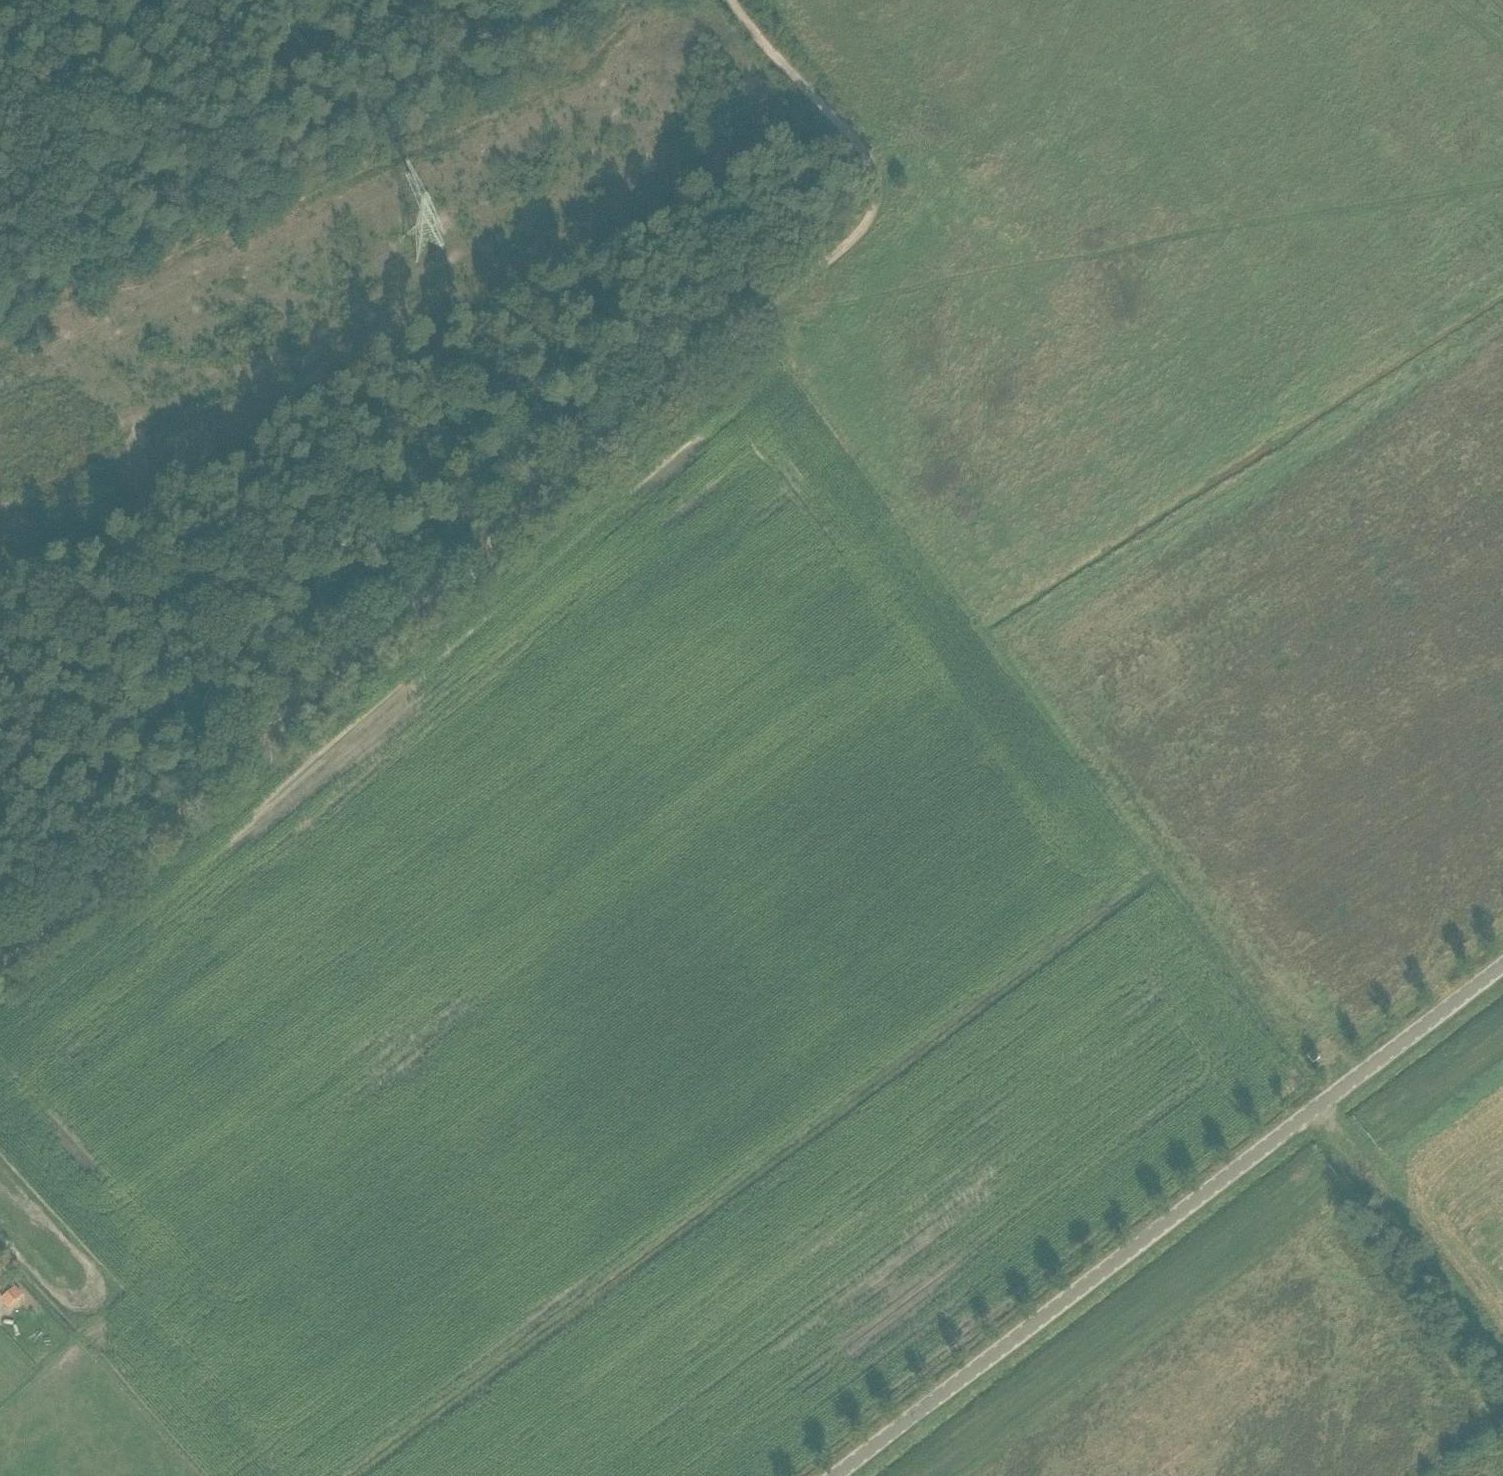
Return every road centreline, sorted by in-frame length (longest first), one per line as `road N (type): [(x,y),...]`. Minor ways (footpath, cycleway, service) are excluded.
road 1 (track): [(0,962),(861,221),(873,195),(871,176),(731,0)]
road 2 (residential): [(1313,1111),(836,1475)]
road 3 (track): [(318,689),(75,550)]
road 4 (residential): [(1313,1111),(1502,966)]

